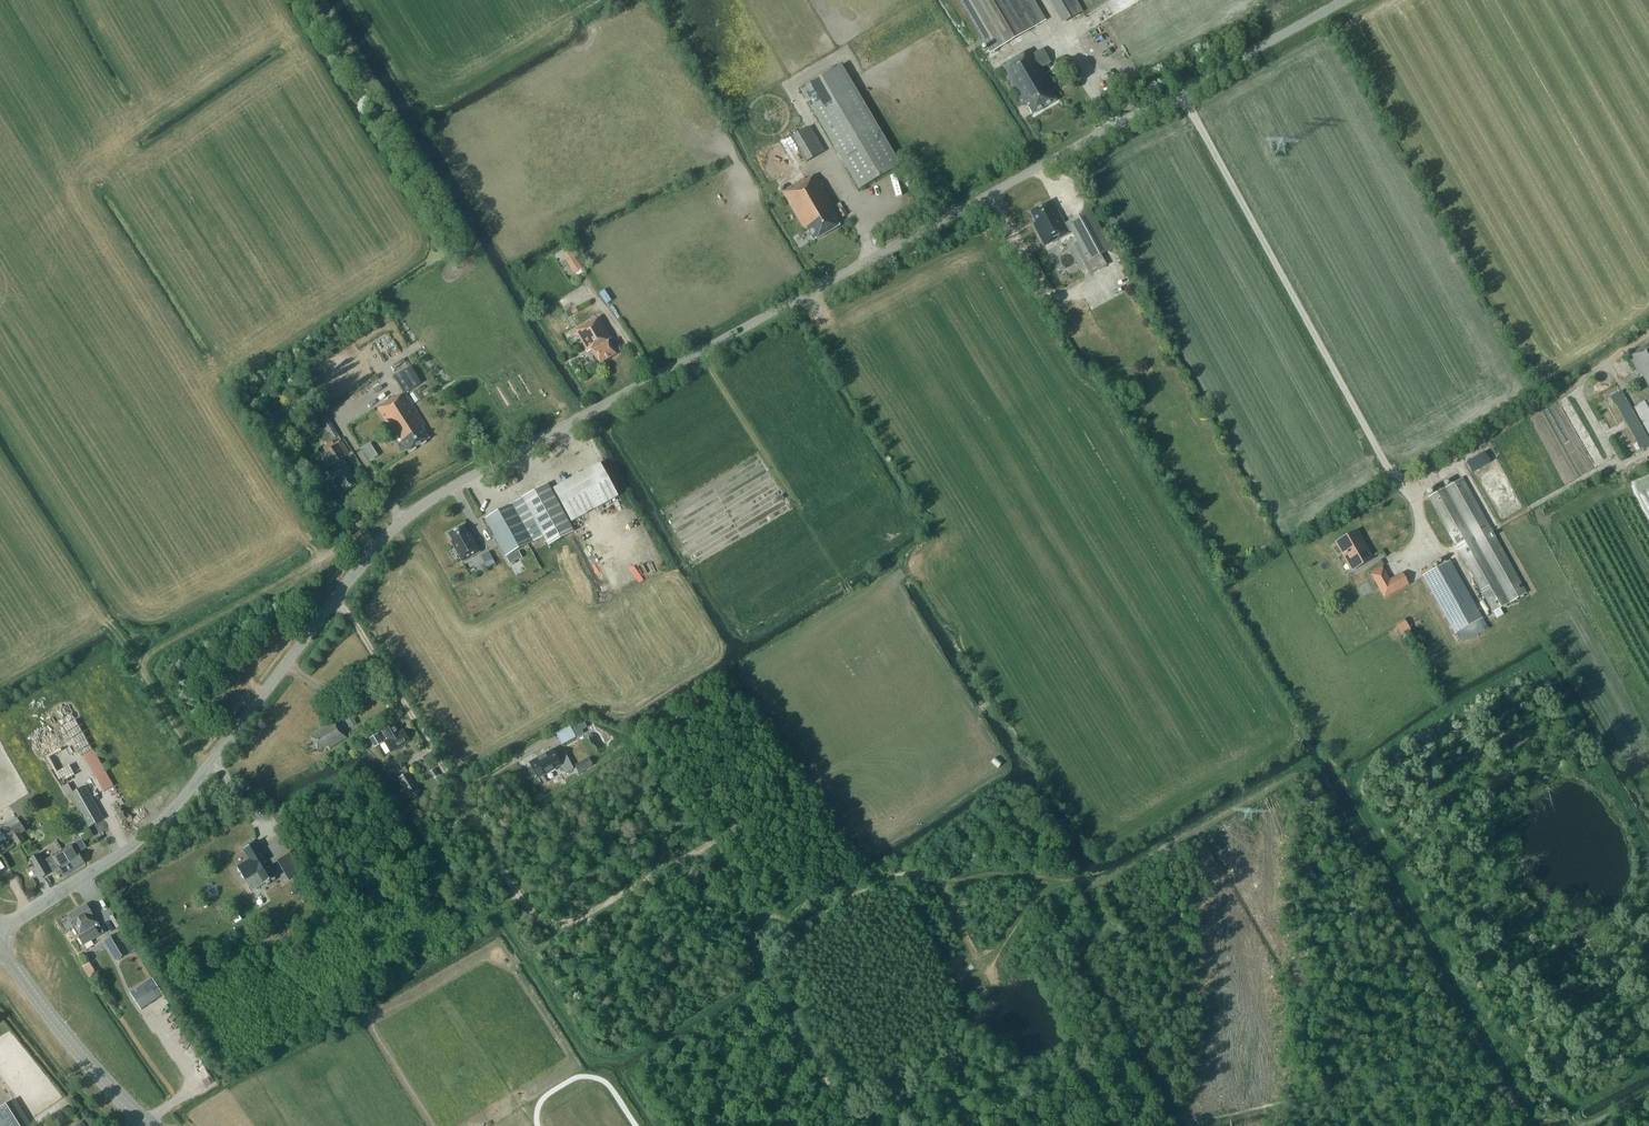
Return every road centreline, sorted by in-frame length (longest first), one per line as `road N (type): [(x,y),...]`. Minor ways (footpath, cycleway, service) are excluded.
road 1 (unclassified): [(0,930),(117,856),(175,807),(407,515),(1343,0)]
road 2 (track): [(1648,840),(1541,656),(1350,780),(1501,1039),(1546,1086)]
road 3 (track): [(1184,1125),(1079,954),(1101,928),(1085,882),(994,873),(936,884),(894,874),(806,922),(735,903)]
road 4 (track): [(1471,1034),(1323,782),(1308,770),(1294,771),(1118,877),(1085,882)]
road 5 (track): [(1186,1125),(1318,1093),(1460,1032),(1471,1034),(1525,1125)]
road 6 (track): [(511,880),(509,931),(582,1042),(601,1056),(626,1055),(765,976)]
road 7 (track): [(209,764),(184,741),(143,672),(150,654),(340,548),(357,542),(375,551)]
road 8 (track): [(467,808),(542,920),(580,917),(684,858),(711,868),(735,903)]
road 9 (track): [(837,1093),(949,1010),(1026,910),(1066,880)]
road 10 (track): [(735,903),(765,976),(837,1093),(872,1125)]
road 11 (tertiary): [(151,1125),(57,1024),(0,946)]
road 12 (track): [(684,858),(812,783)]

